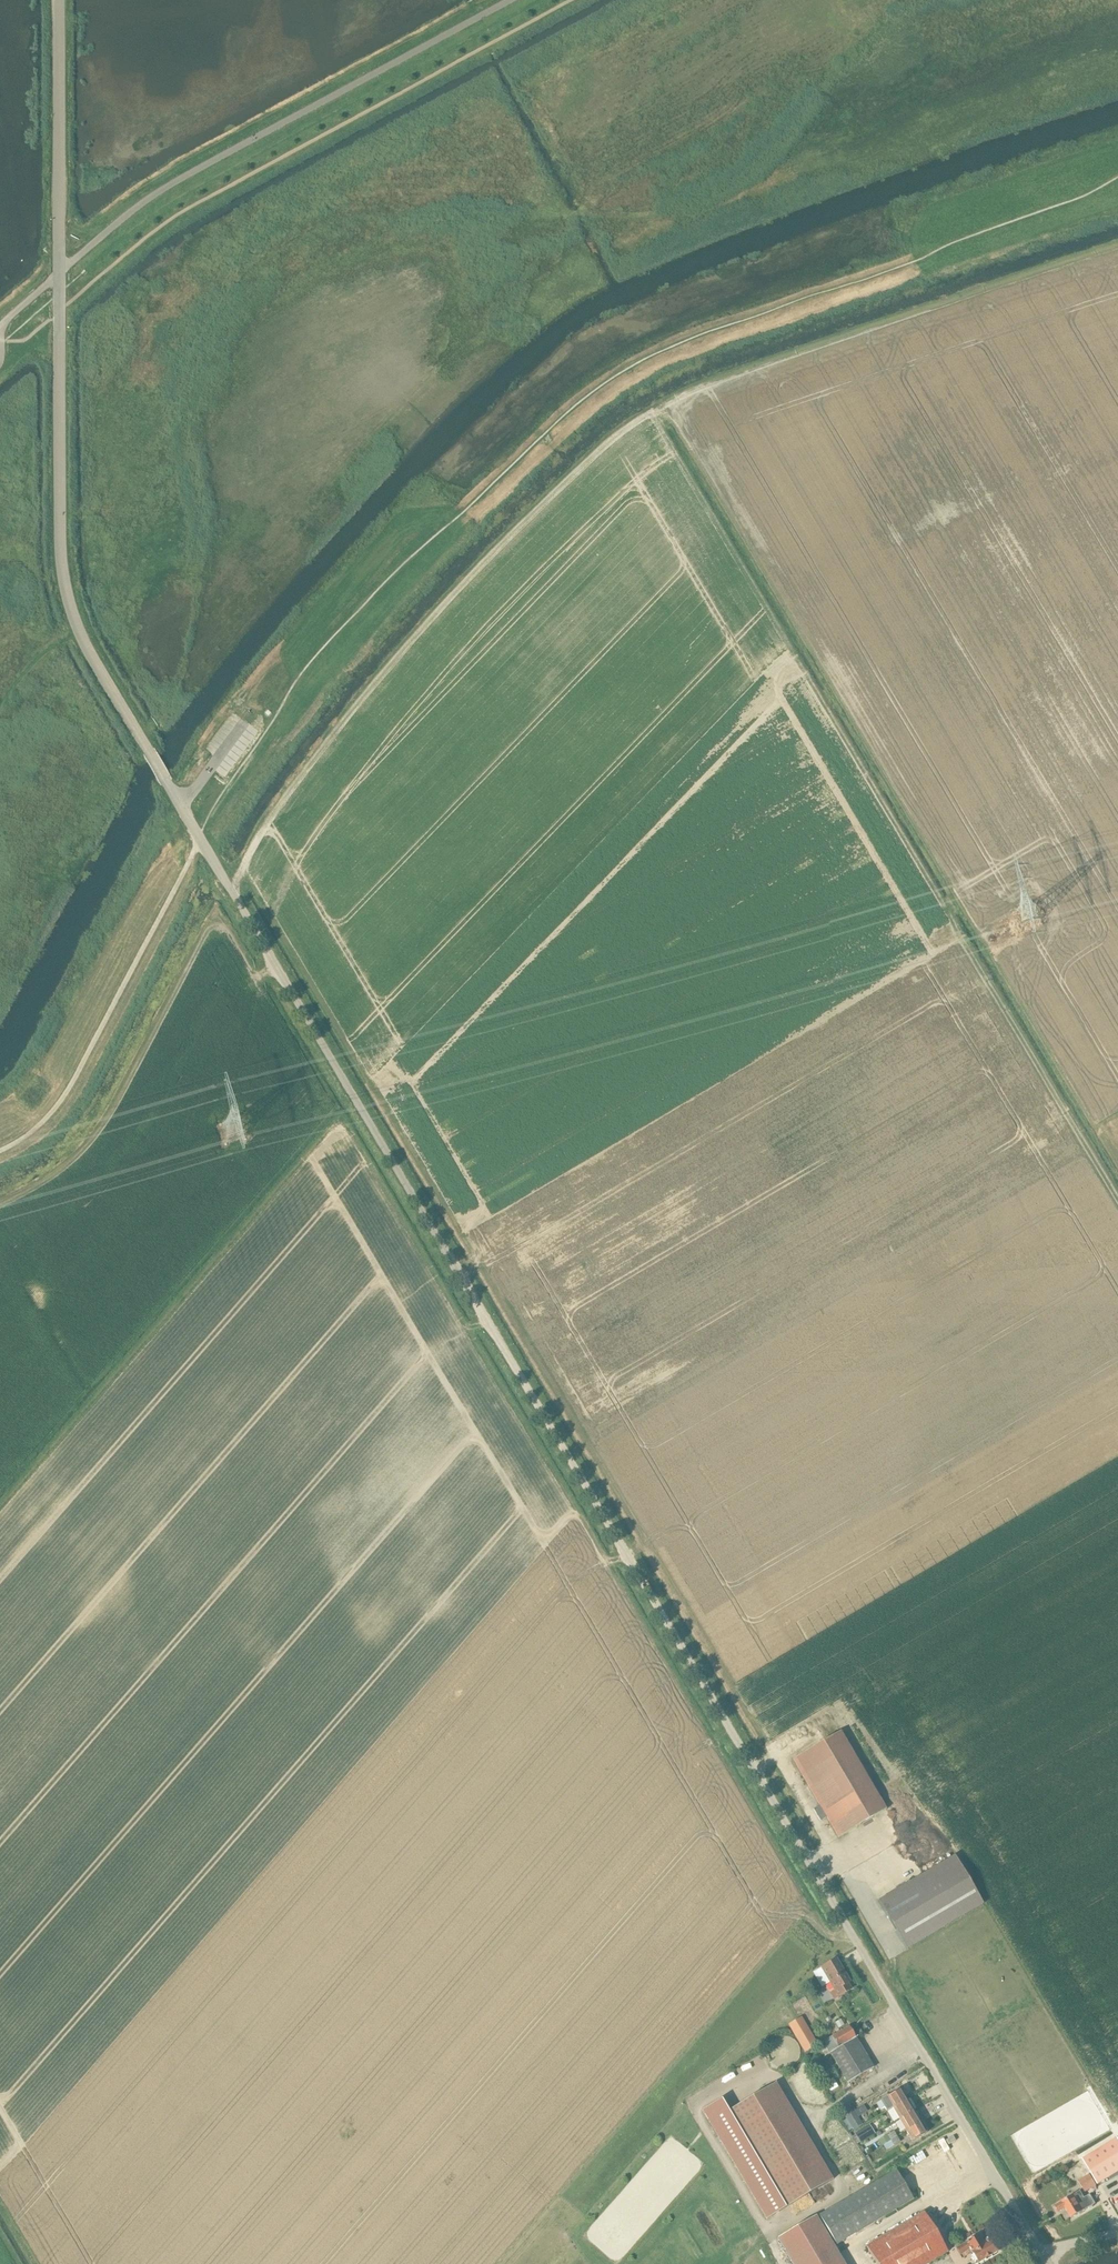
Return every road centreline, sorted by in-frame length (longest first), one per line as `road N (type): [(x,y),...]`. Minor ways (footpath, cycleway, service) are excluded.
road 1 (unclassified): [(1048,2263),(71,613),(59,543),(58,0)]
road 2 (track): [(0,1152),(34,1132),(64,1098),(200,838)]

